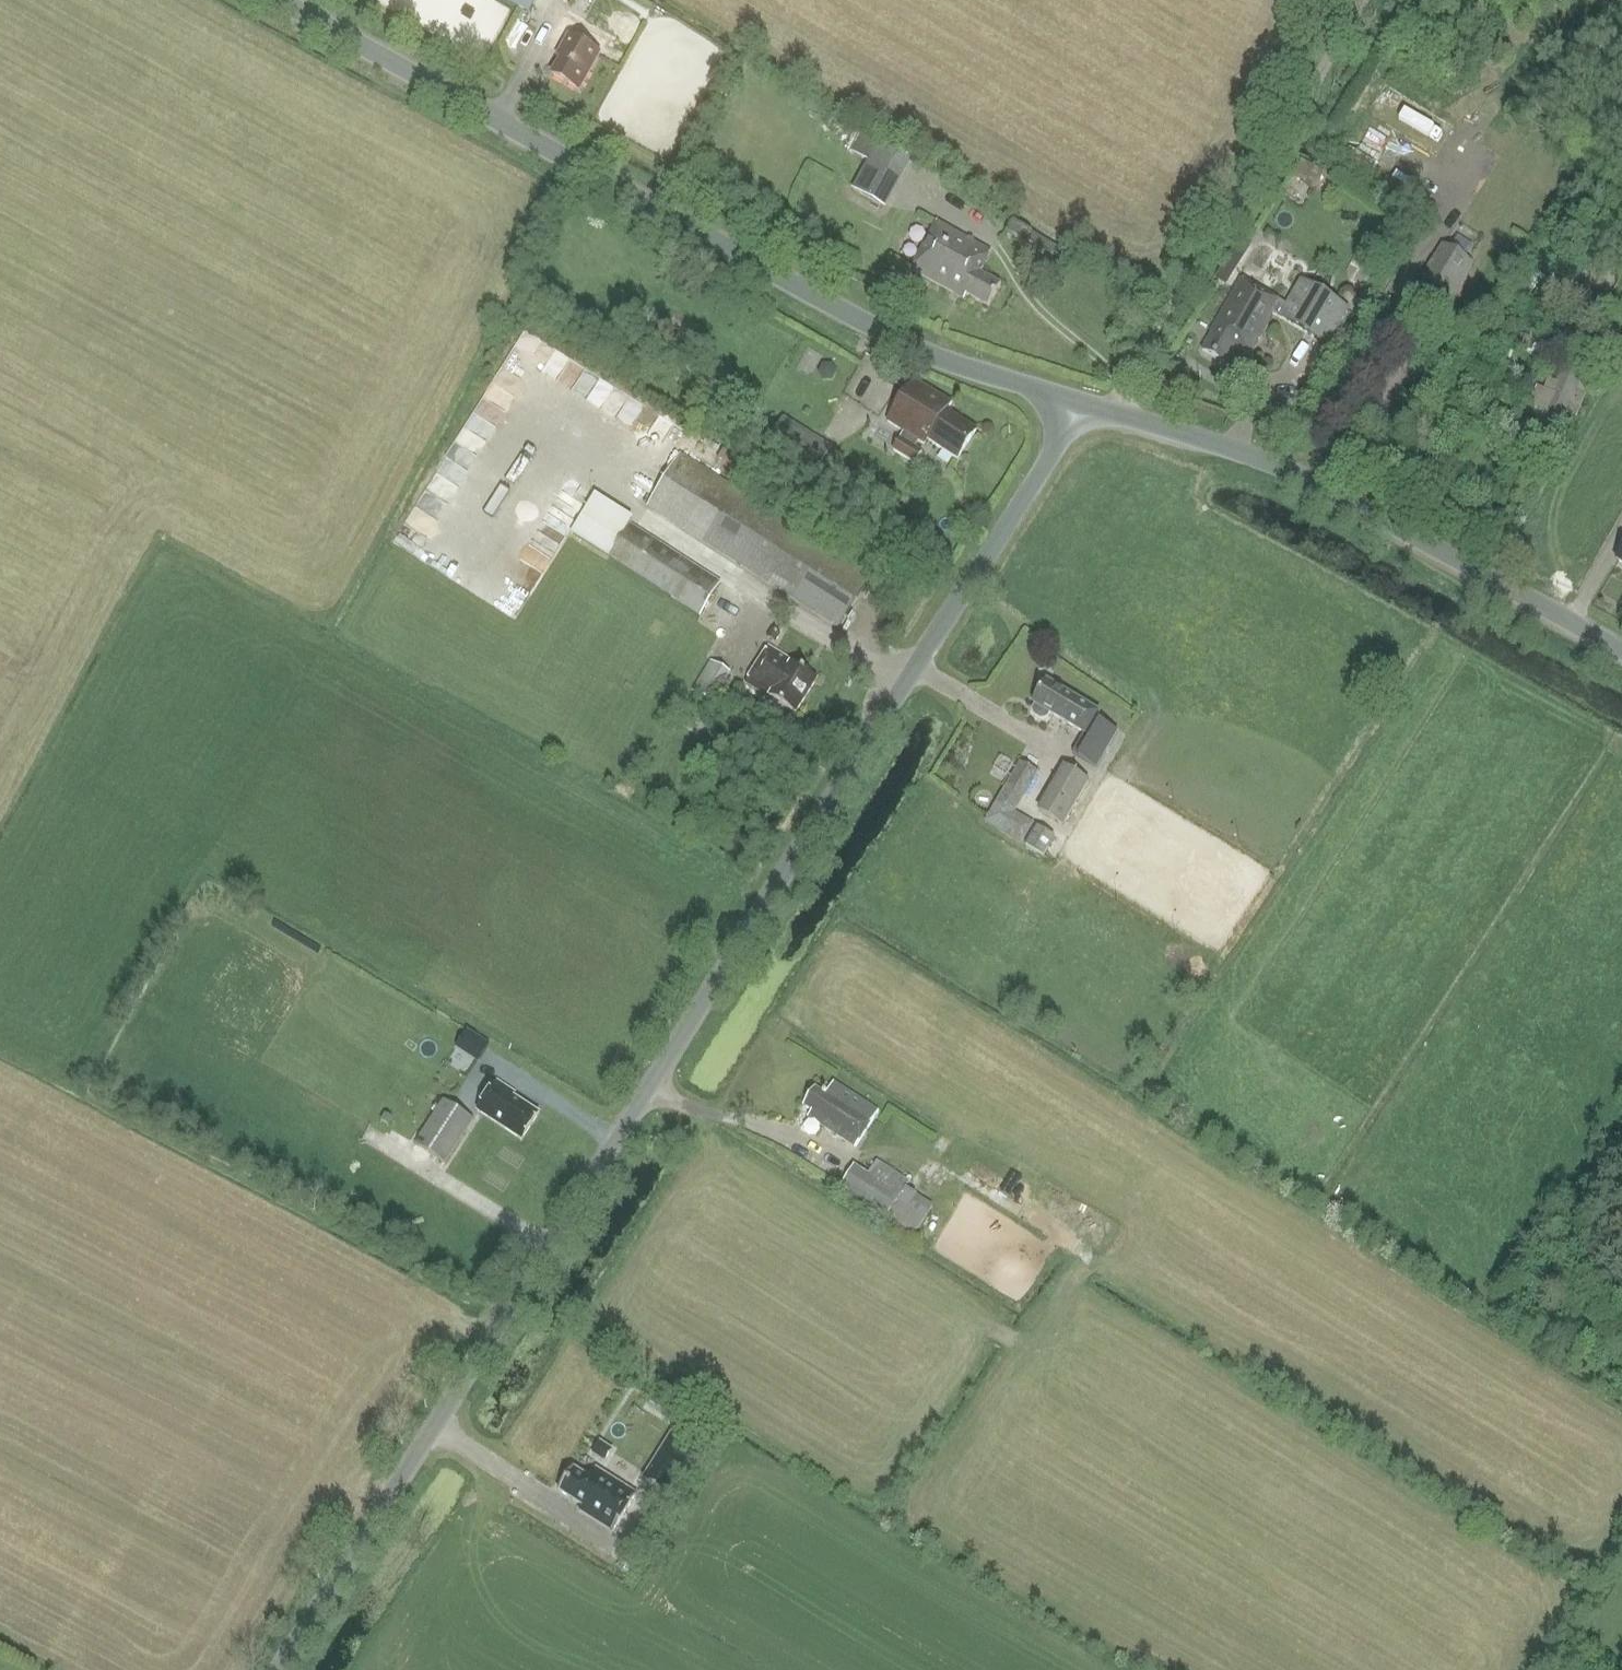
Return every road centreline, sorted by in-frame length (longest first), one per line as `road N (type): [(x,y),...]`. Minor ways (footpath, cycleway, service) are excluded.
road 1 (unclassified): [(280,1669),(1003,541),(1081,403)]
road 2 (tertiary): [(1081,403),(926,352),(283,0)]
road 3 (tertiary): [(1621,650),(1338,493),(1081,403)]
road 4 (track): [(1109,410),(1365,0)]

